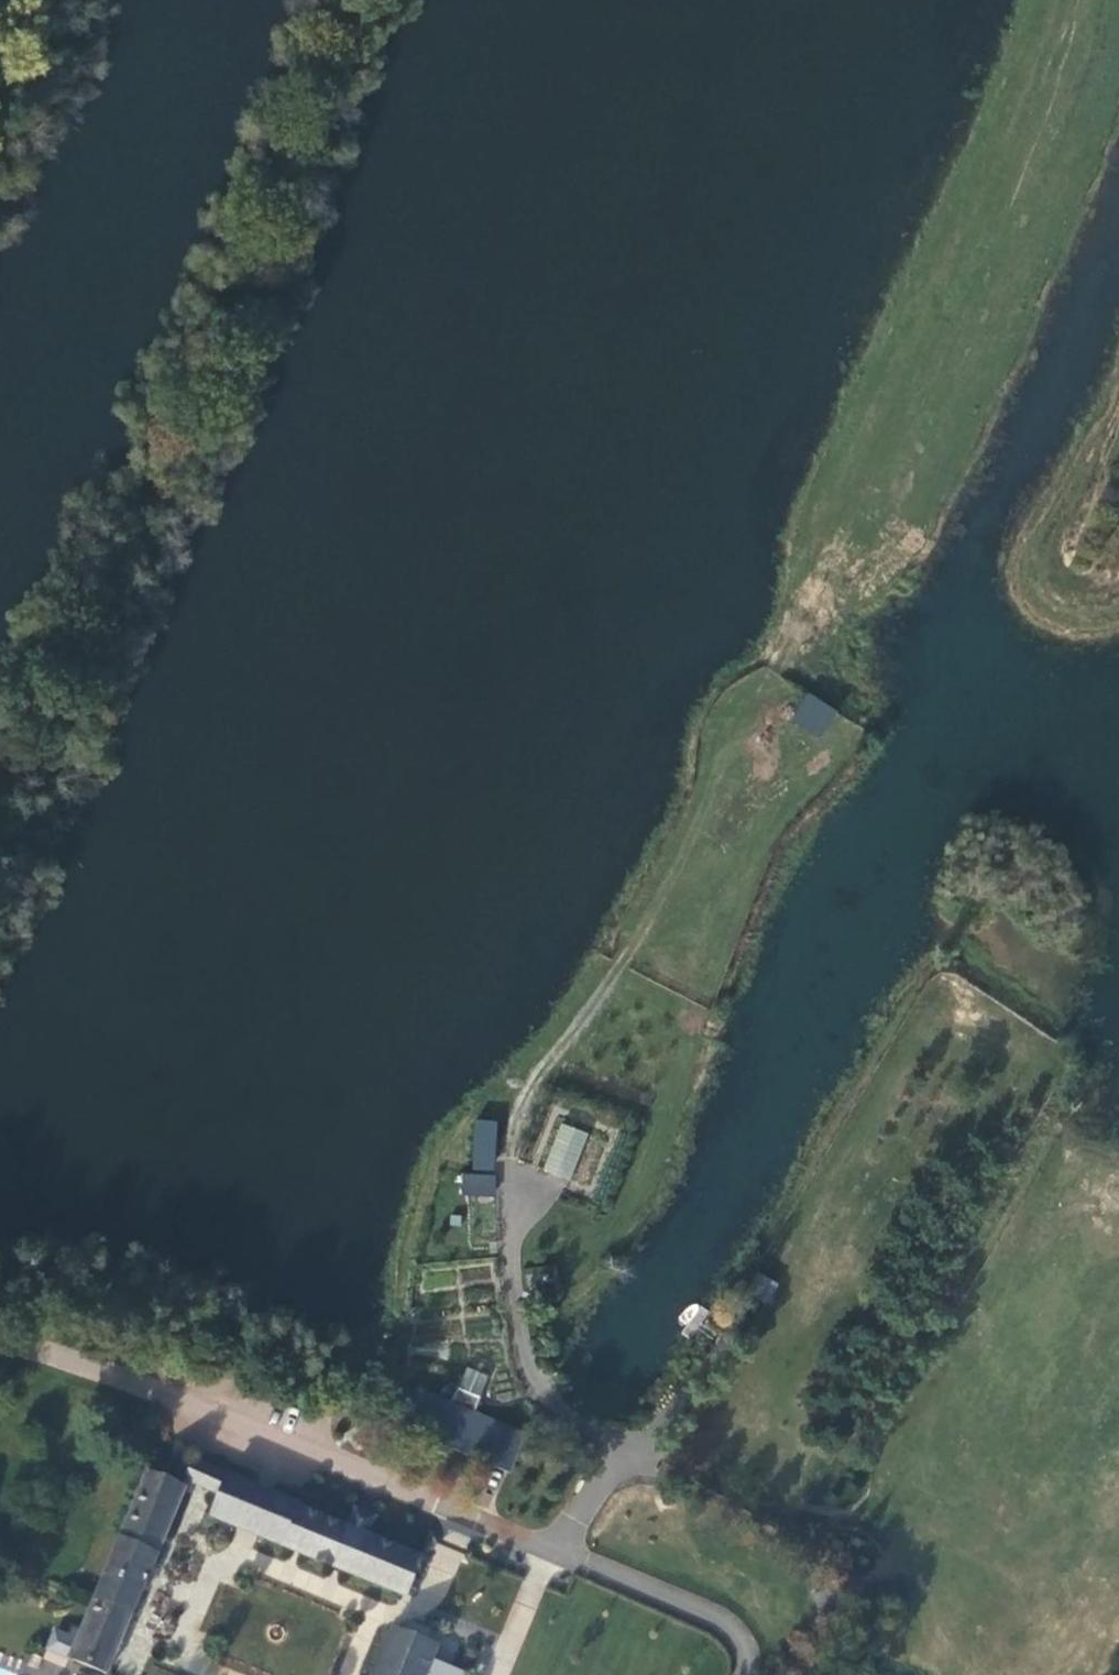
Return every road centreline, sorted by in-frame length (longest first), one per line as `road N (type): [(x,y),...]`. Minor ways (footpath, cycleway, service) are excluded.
road 1 (unclassified): [(0,1341),(38,1346),(731,1624),(746,1647),(741,1674)]

